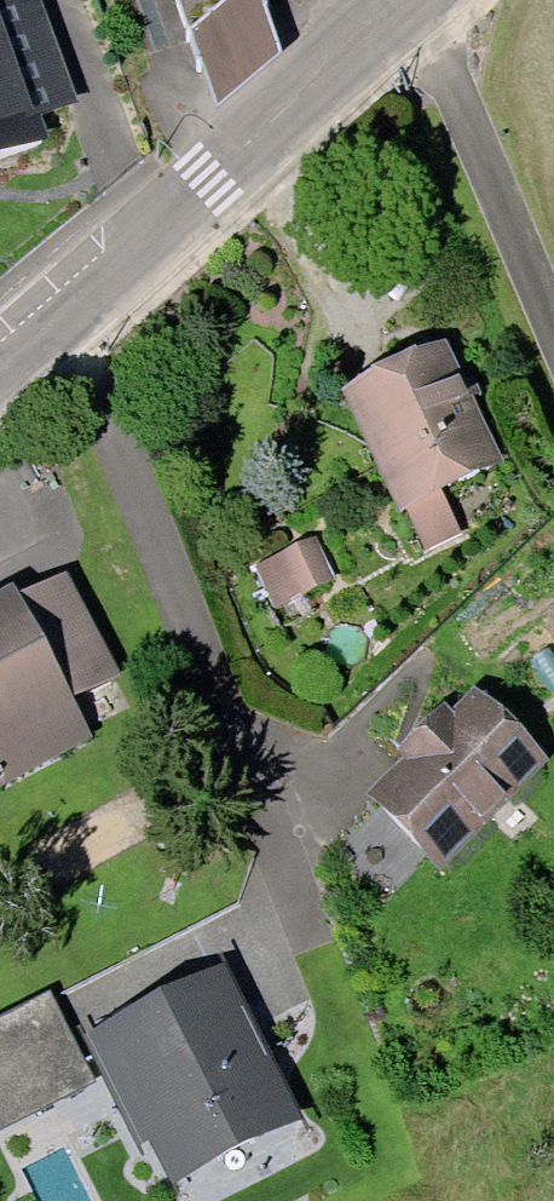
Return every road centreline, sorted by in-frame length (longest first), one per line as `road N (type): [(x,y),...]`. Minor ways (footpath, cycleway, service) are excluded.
road 1 (secondary): [(408,0),(0,365)]

